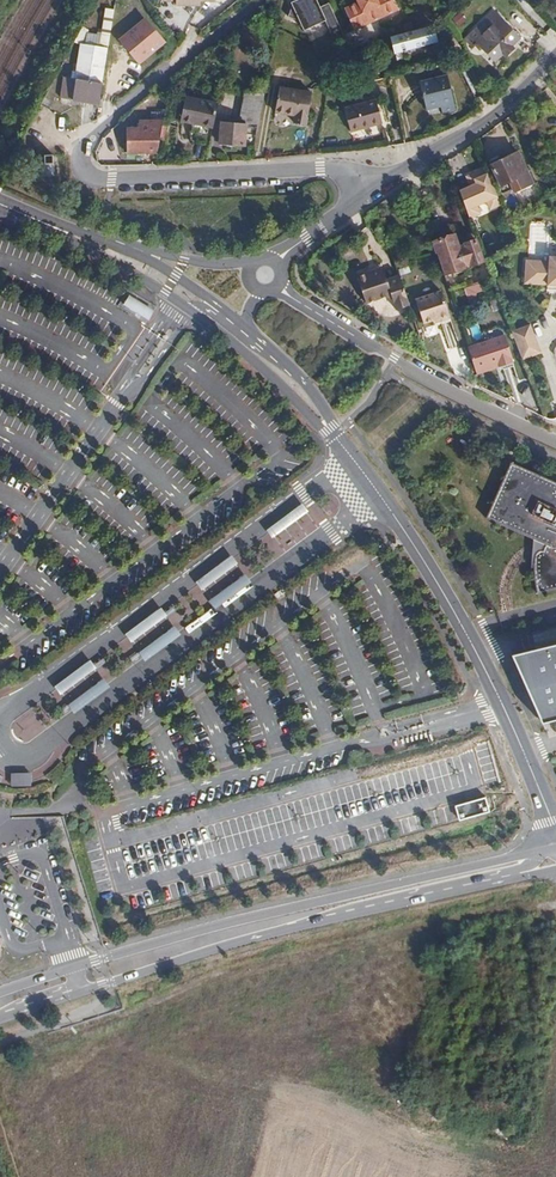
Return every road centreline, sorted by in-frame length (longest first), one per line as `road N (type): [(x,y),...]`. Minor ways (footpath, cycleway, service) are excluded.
road 1 (residential): [(257,0),(90,136),(82,172),(96,179),(333,167),(352,173),(365,194)]
road 2 (secondary): [(69,995),(555,860)]
road 3 (secondary): [(555,856),(516,857),(213,926),(76,968)]
road 4 (track): [(459,918),(239,970),(69,1036),(6,1043)]
road 5 (tertiary): [(555,830),(468,638),(331,433)]
road 6 (residential): [(555,441),(456,394),(278,283)]
road 7 (track): [(389,1097),(442,933),(459,918),(555,906)]
road 8 (residential): [(555,56),(489,118),(365,194)]
road 9 (tertiary): [(183,307),(253,356),(331,433)]
road 10 (tertiary): [(246,328),(130,252)]
road 11 (tertiary): [(331,433),(309,386),(246,328)]
road 12 (residential): [(256,261),(130,252)]
road 13 (tertiary): [(80,238),(183,307)]

